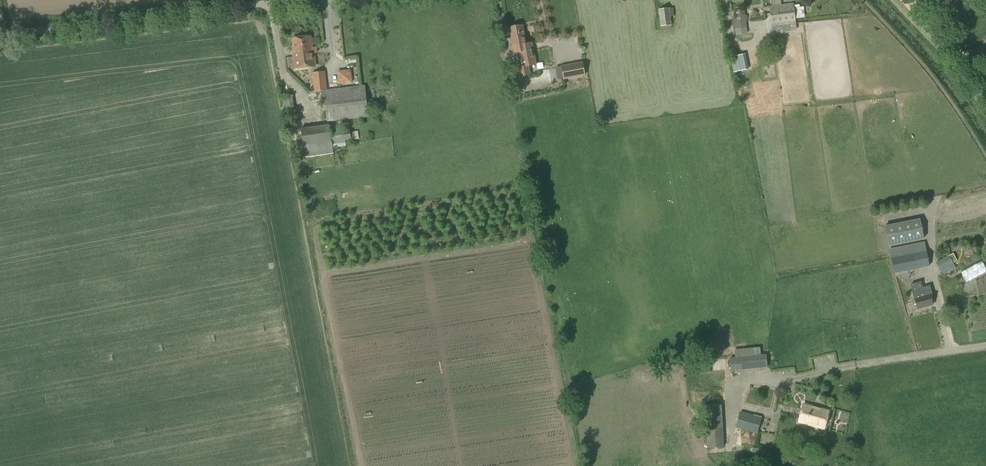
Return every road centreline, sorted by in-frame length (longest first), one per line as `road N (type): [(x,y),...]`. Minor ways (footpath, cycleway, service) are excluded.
road 1 (unclassified): [(0,34),(276,0)]
road 2 (unclassified): [(985,344),(781,379)]

